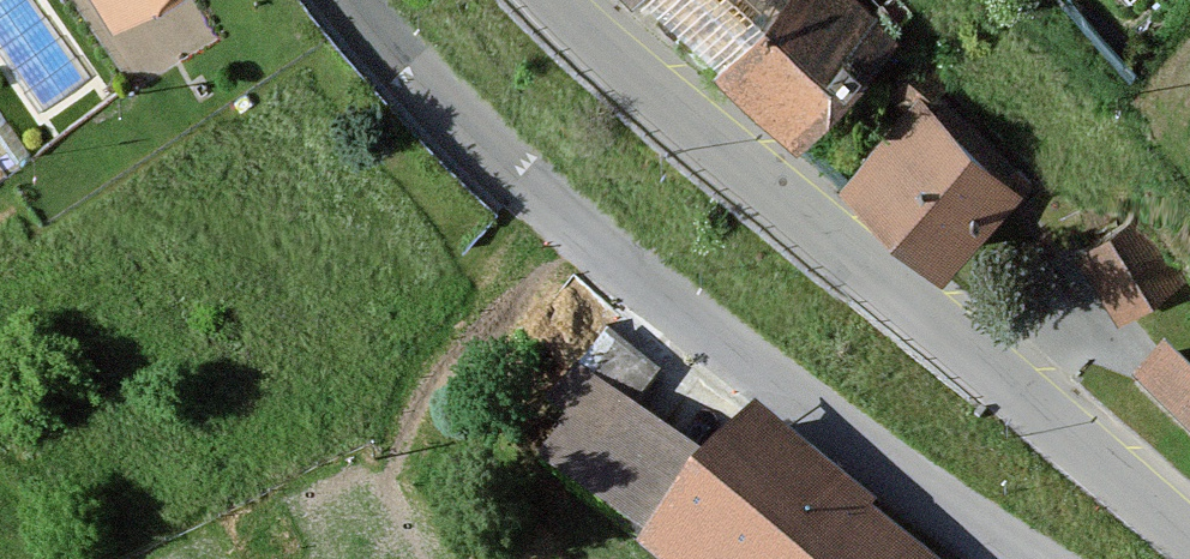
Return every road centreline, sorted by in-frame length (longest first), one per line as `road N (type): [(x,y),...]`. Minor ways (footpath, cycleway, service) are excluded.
road 1 (tertiary): [(1034,558),(654,292),(516,179),(345,0)]
road 2 (tertiary): [(552,0),(644,91),(1189,535)]

